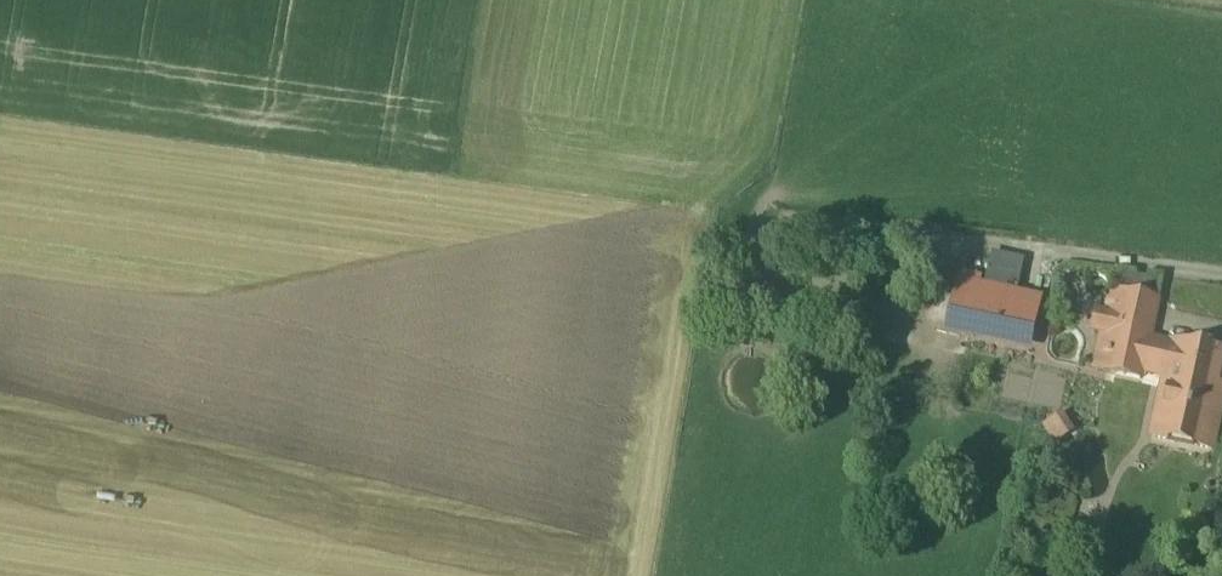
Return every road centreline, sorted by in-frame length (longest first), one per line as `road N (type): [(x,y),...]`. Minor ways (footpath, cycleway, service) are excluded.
road 1 (track): [(1025,245),(1221,272)]

